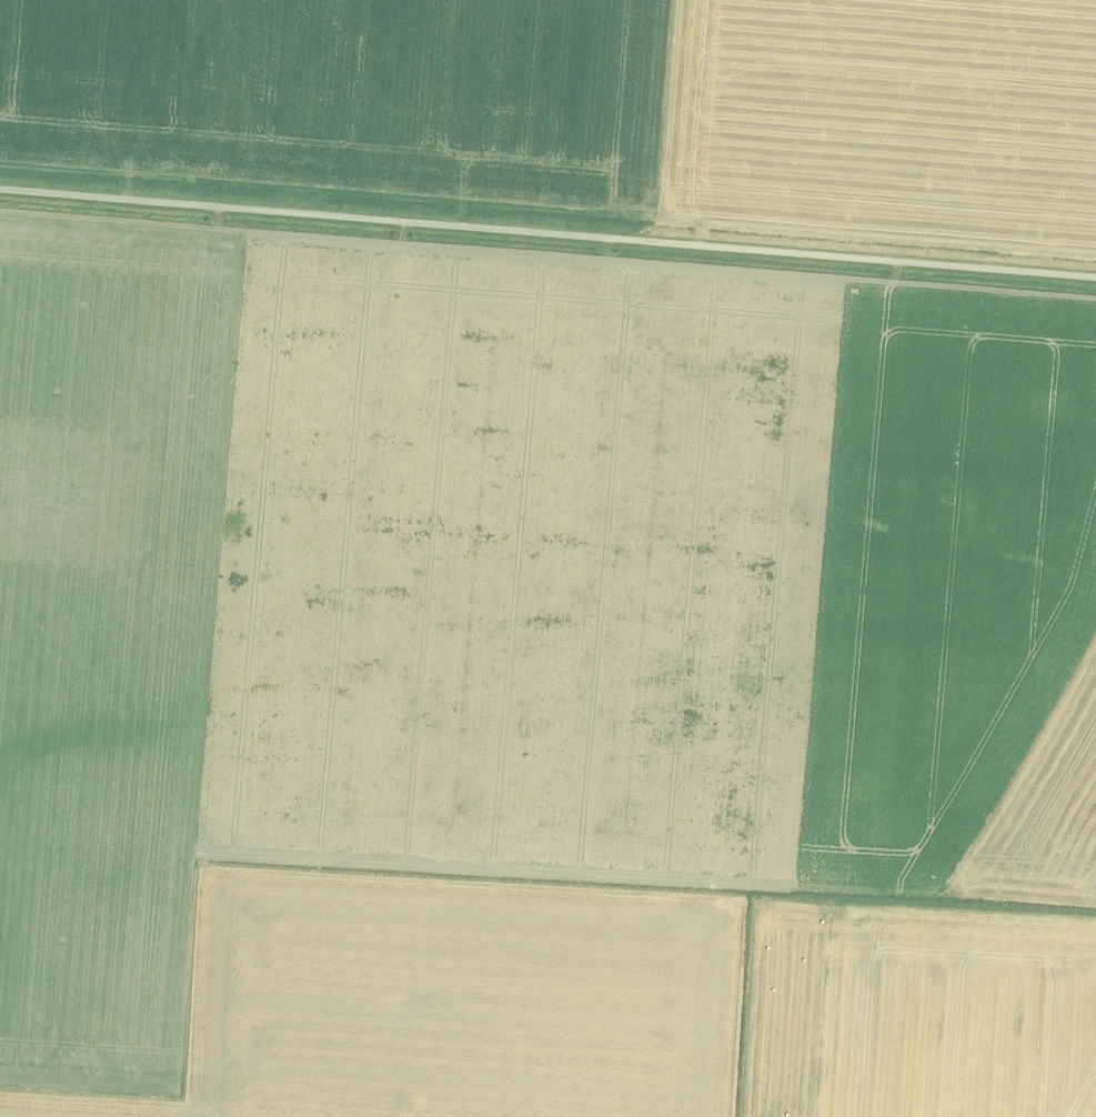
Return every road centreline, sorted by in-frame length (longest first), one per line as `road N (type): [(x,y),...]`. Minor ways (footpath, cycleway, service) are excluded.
road 1 (unclassified): [(0,189),(1095,278)]

